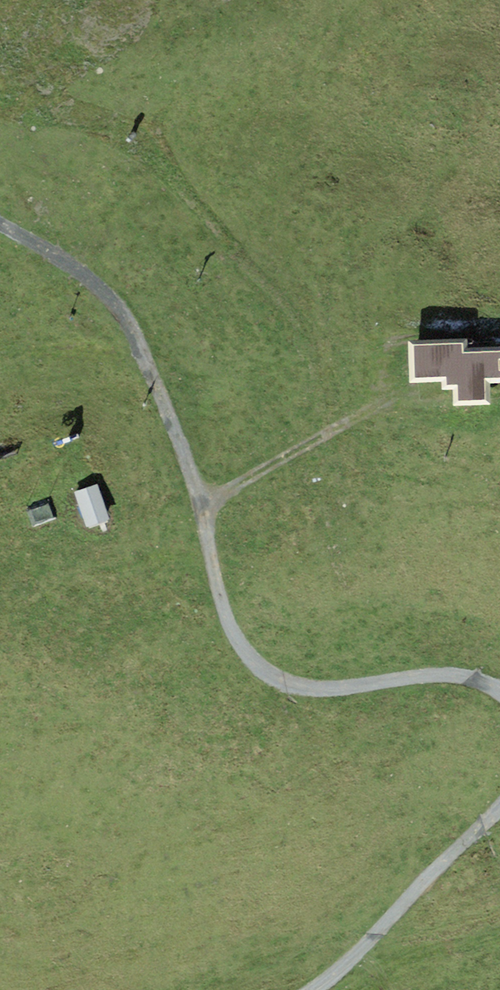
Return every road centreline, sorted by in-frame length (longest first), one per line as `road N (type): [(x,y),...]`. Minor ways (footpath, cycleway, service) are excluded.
road 1 (track): [(0,228),(98,288),(140,340),(175,423),(241,655),(293,684),(362,692),(431,679),(476,684),(499,704)]
road 2 (track): [(202,516),(320,438),(480,362)]
road 3 (track): [(499,808),(328,980),(309,989)]

